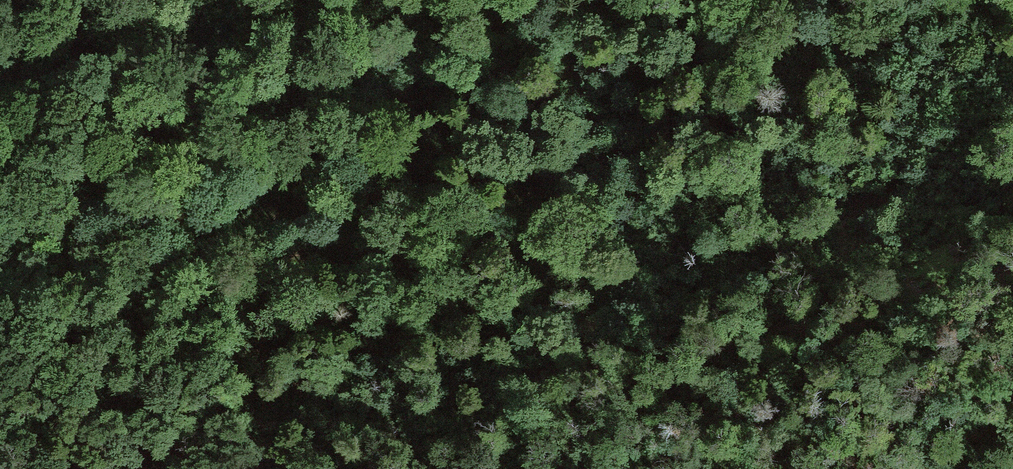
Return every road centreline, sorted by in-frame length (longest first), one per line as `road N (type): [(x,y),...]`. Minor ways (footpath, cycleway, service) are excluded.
road 1 (track): [(1002,0),(904,27),(661,71),(256,213),(196,210),(160,222),(0,233)]
road 2 (track): [(600,0),(202,210)]

